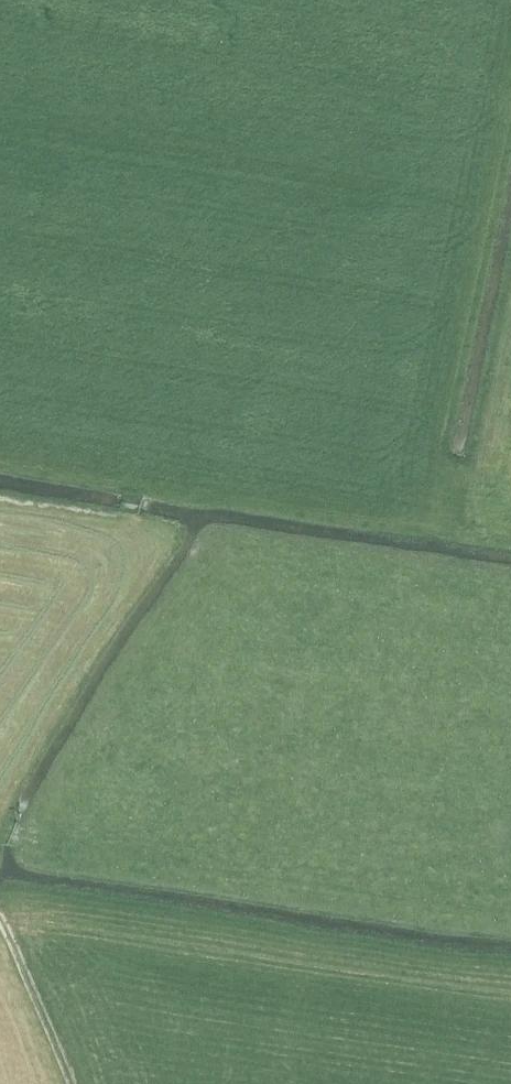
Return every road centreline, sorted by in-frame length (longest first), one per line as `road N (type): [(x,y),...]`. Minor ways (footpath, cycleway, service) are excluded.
road 1 (track): [(0,918),(72,1083)]

